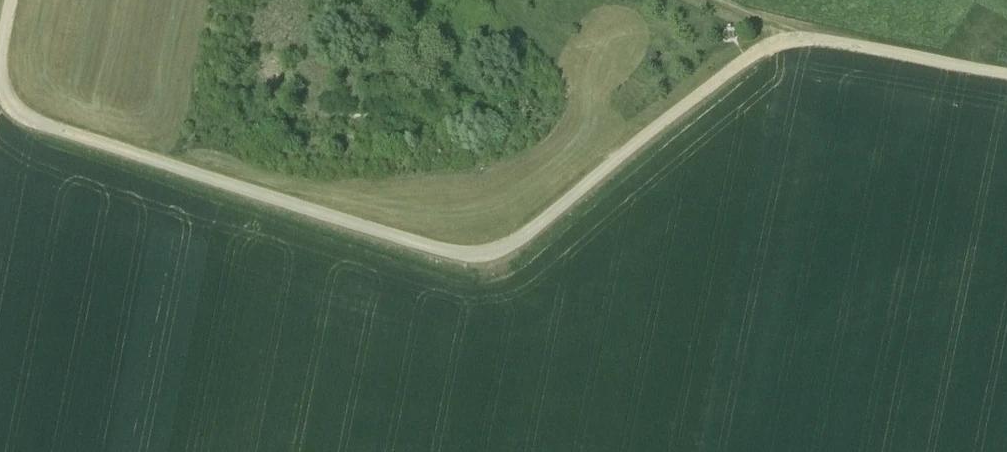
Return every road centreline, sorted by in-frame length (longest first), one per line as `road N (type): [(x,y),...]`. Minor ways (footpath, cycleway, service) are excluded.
road 1 (track): [(0,135),(19,156),(452,301),(515,288),(758,75),(795,60),(1006,90)]
road 2 (track): [(795,60),(676,0)]

